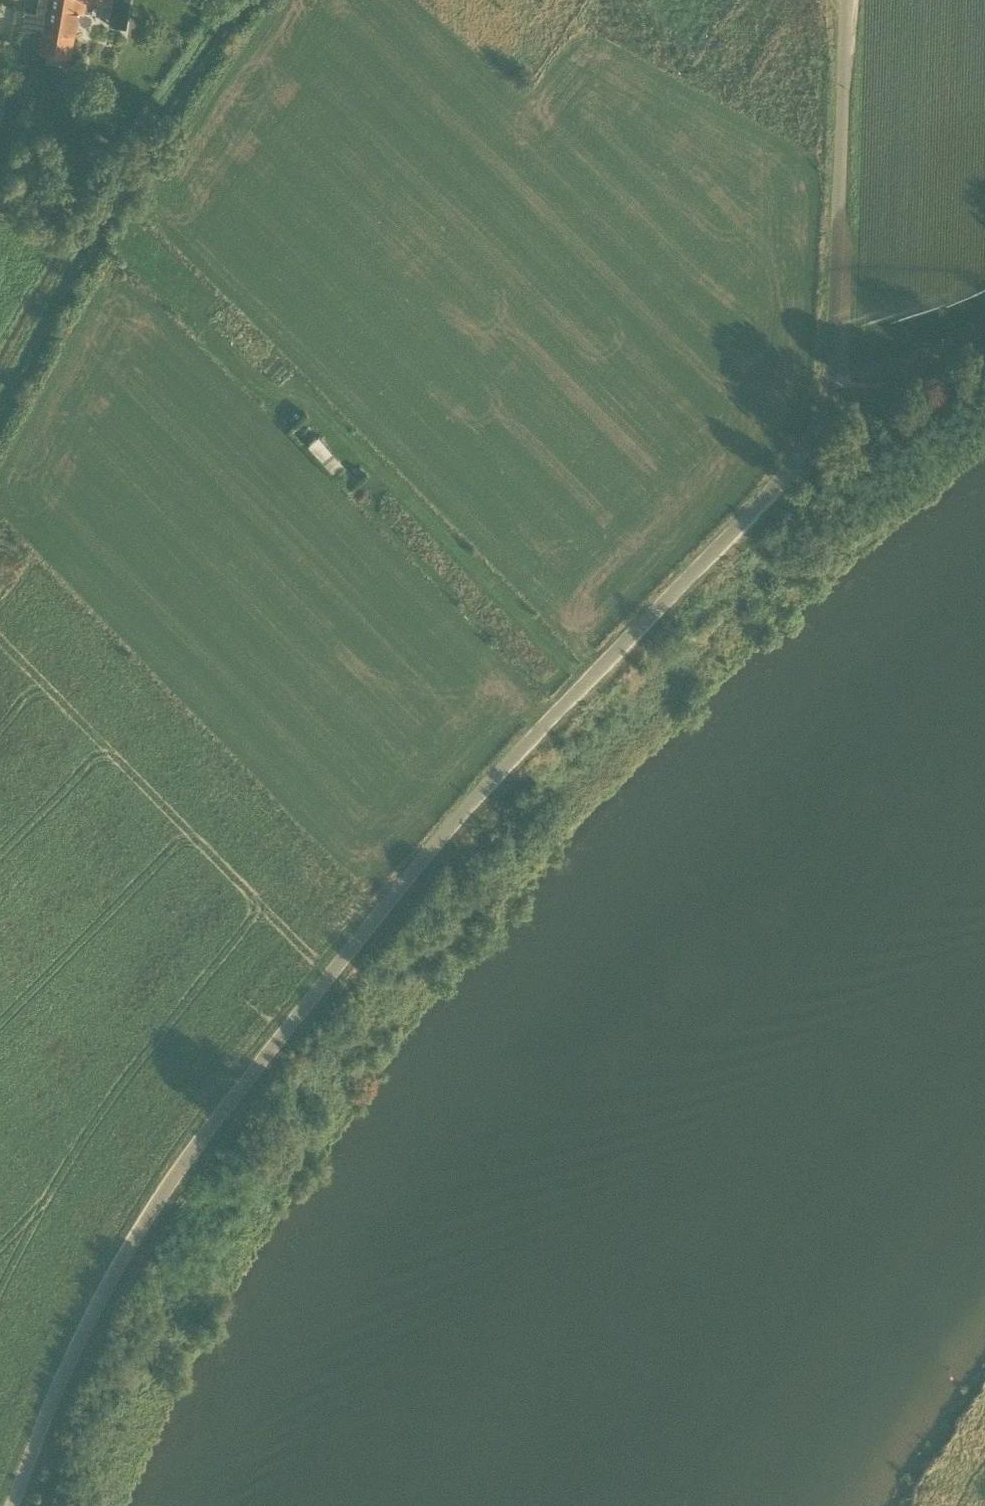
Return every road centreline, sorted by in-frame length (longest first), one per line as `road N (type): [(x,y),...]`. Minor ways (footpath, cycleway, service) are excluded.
road 1 (unclassified): [(10,1505),(91,1313),(186,1155),(416,861),(780,480),(817,429),(833,384),(845,0)]

